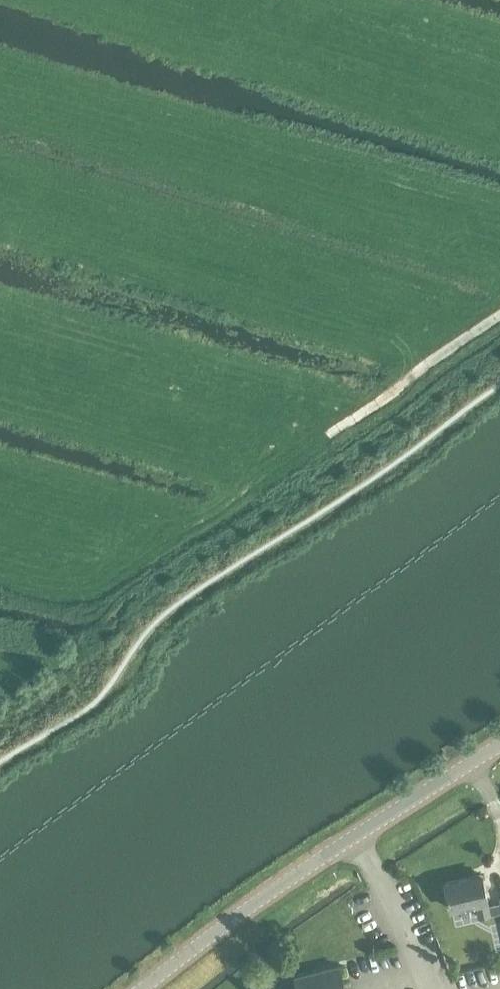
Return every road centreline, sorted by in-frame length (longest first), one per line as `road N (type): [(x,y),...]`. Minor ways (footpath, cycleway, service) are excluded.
road 1 (tertiary): [(143,988),(231,920),(499,744)]
road 2 (track): [(499,319),(331,433)]

